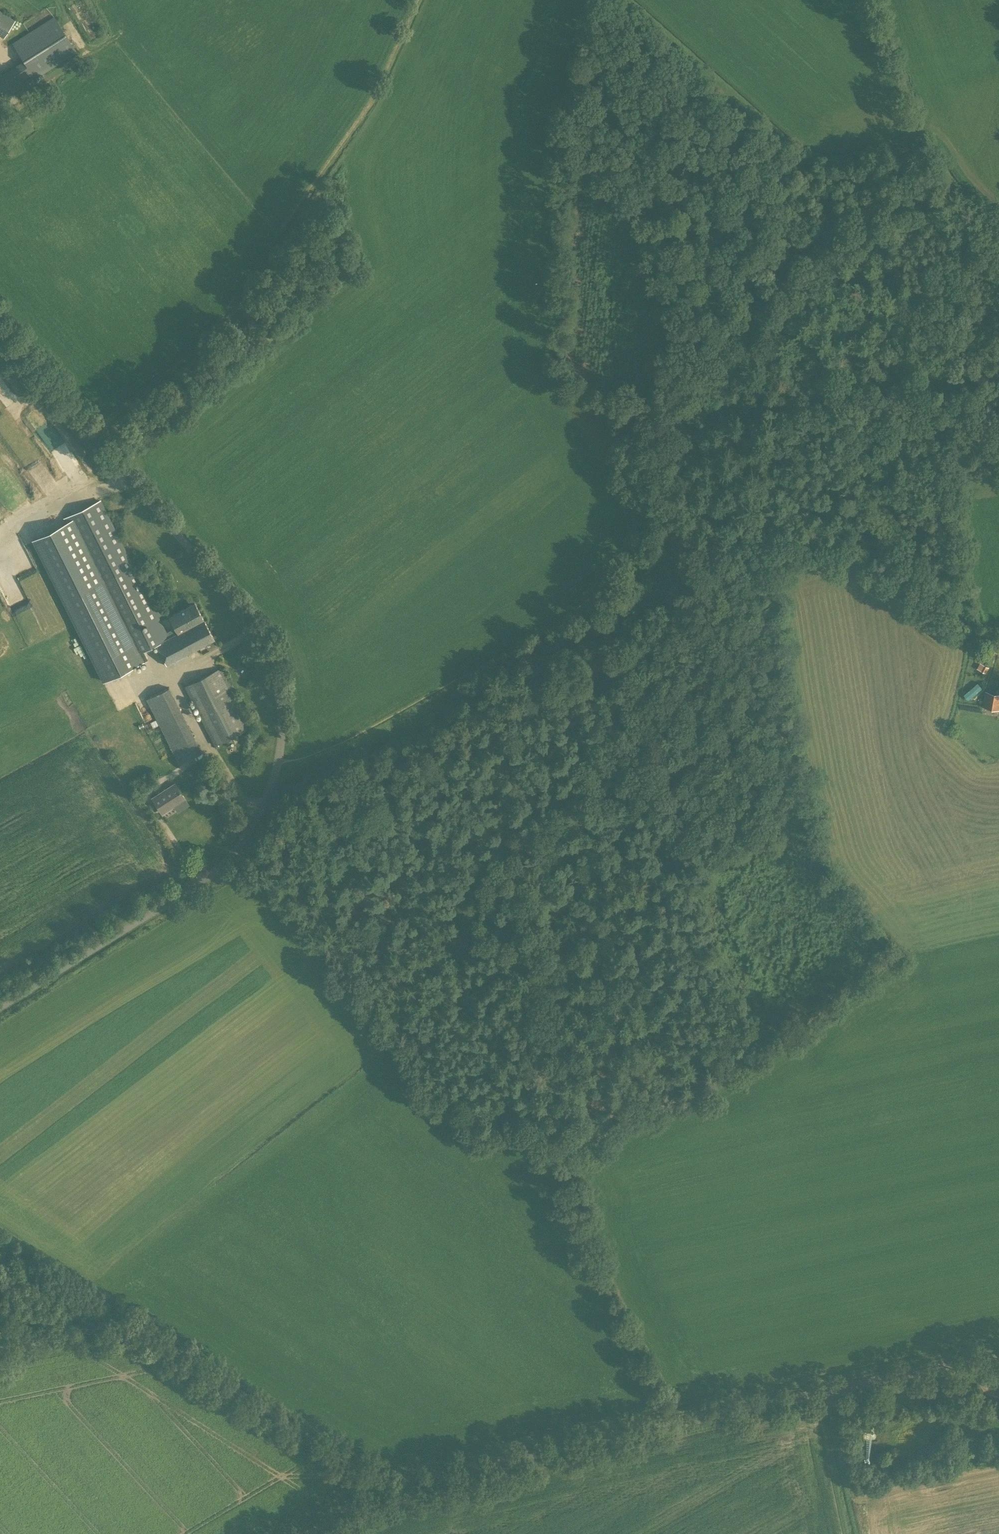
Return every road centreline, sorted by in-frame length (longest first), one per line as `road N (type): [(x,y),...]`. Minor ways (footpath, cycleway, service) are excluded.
road 1 (unclassified): [(0,1007),(210,875),(257,816),(282,732),(271,660),(225,577),(0,324)]
road 2 (unclassified): [(391,1487),(998,1355)]
road 3 (unclassified): [(0,1351),(131,1326),(391,1487)]

